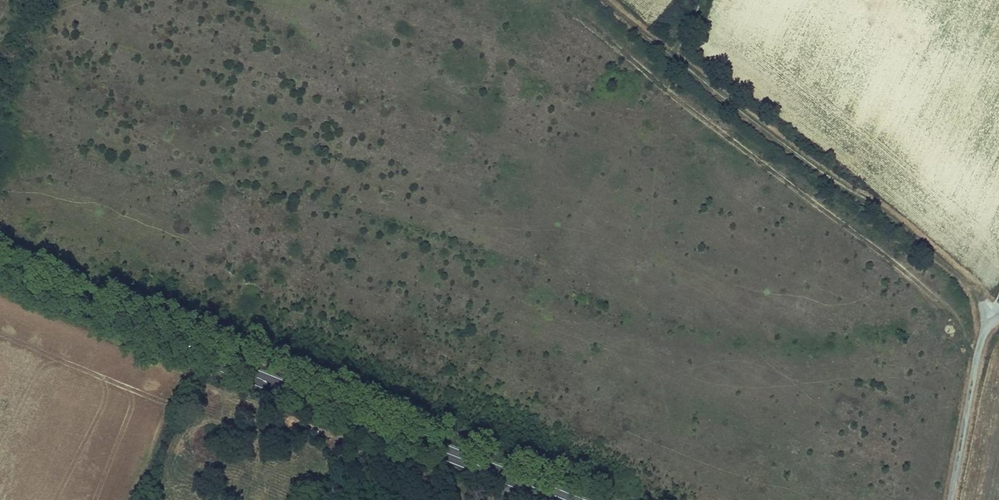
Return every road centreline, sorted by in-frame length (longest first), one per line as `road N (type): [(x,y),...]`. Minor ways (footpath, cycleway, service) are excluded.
road 1 (primary): [(562,499),(0,276)]
road 2 (track): [(673,55),(922,243),(995,318)]
road 3 (unclassified): [(952,499),(980,341),(998,318)]

